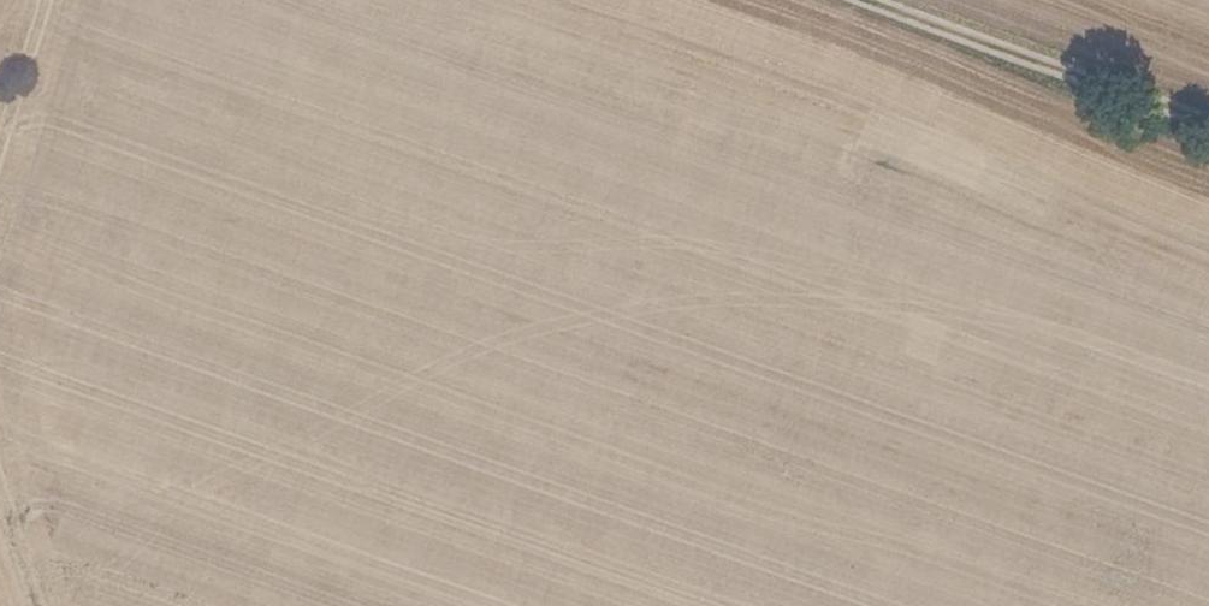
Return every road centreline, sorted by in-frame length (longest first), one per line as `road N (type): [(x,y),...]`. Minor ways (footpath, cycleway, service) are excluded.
road 1 (track): [(856,0),(1208,130)]

